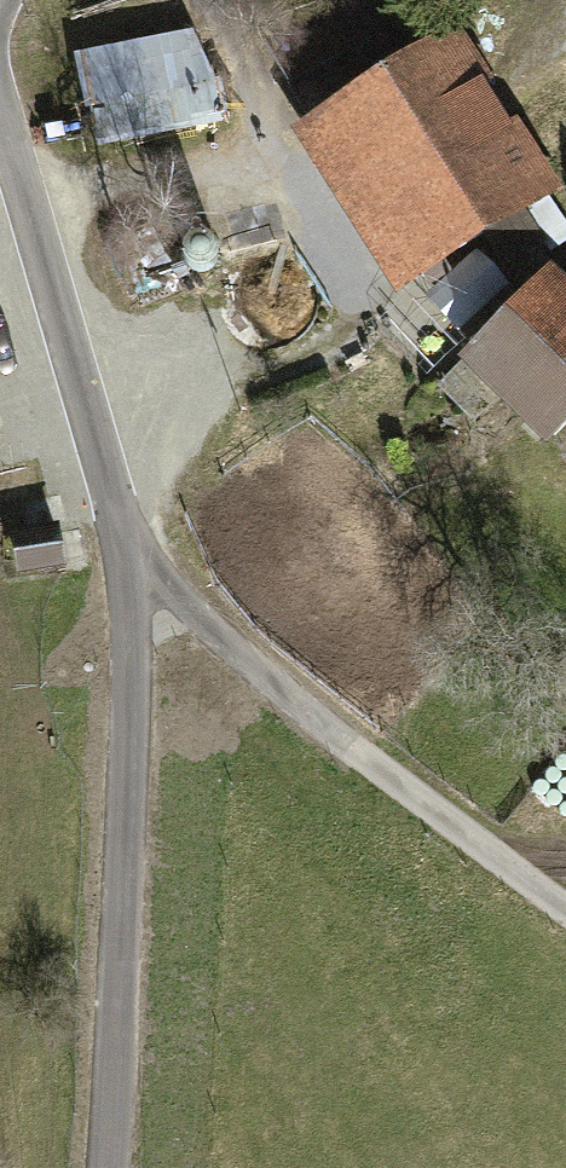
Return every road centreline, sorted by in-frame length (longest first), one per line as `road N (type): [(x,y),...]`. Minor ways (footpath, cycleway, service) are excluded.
road 1 (unclassified): [(0,148),(91,406),(131,569),(134,823),(115,1167)]
road 2 (track): [(131,569),(177,598),(314,721),(565,912)]

